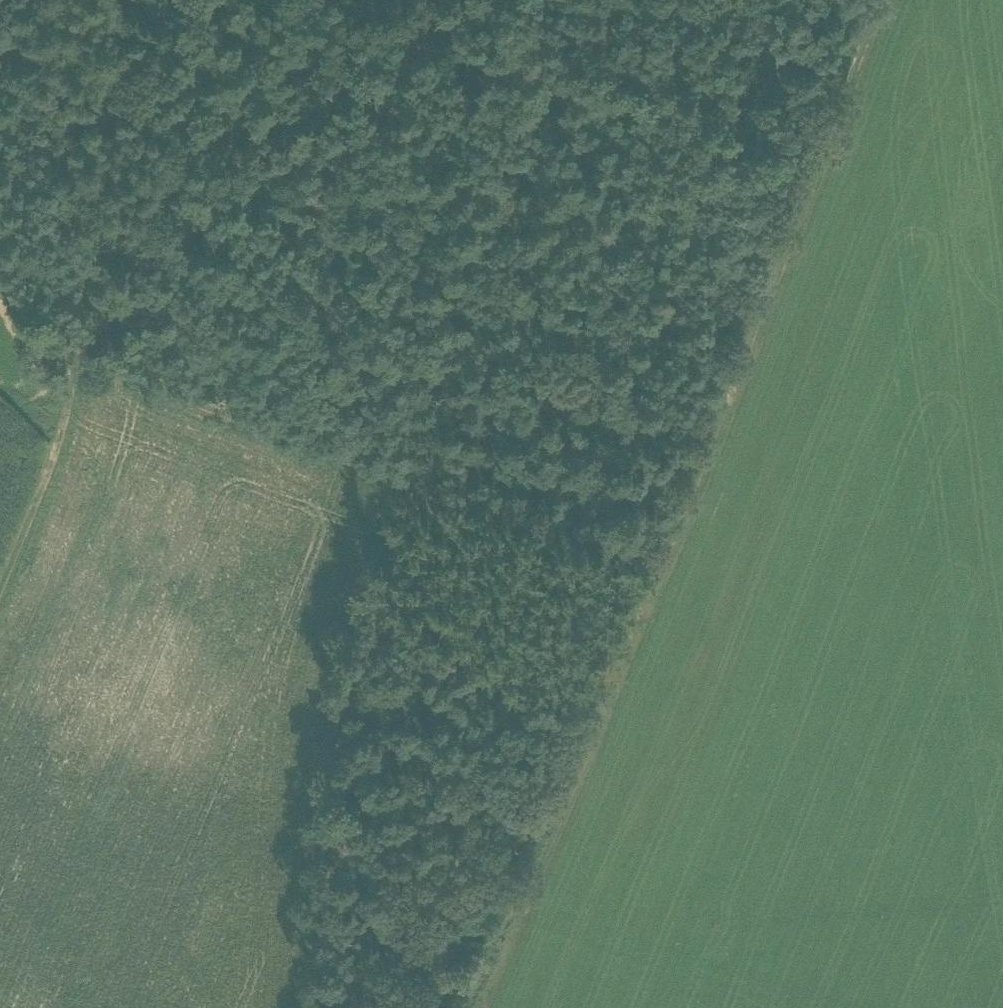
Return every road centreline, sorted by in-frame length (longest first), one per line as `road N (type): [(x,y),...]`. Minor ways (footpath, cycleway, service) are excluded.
road 1 (track): [(474,1007),(873,0)]
road 2 (track): [(0,598),(53,471),(90,294),(122,0)]

